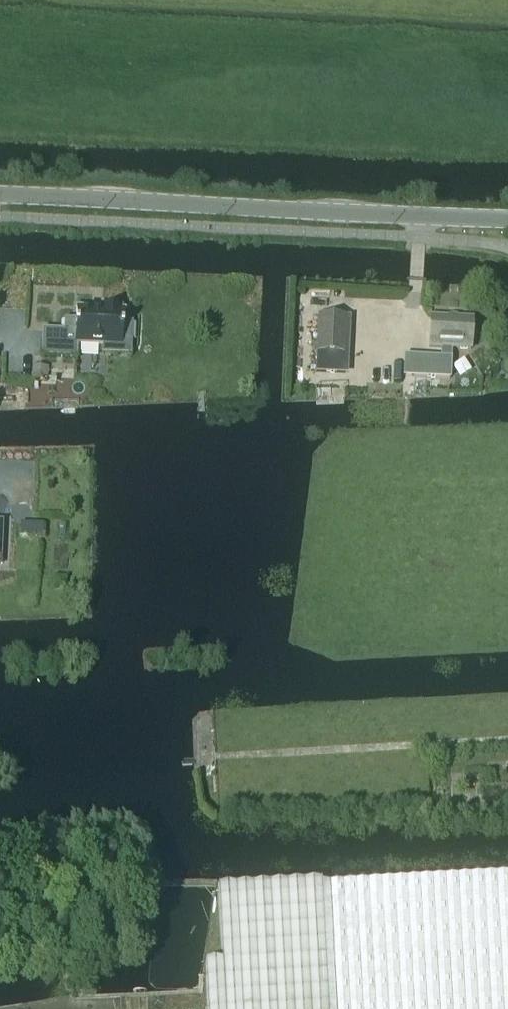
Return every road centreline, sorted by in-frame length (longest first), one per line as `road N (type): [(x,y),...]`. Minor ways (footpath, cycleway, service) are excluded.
road 1 (tertiary): [(418,216),(0,196)]

